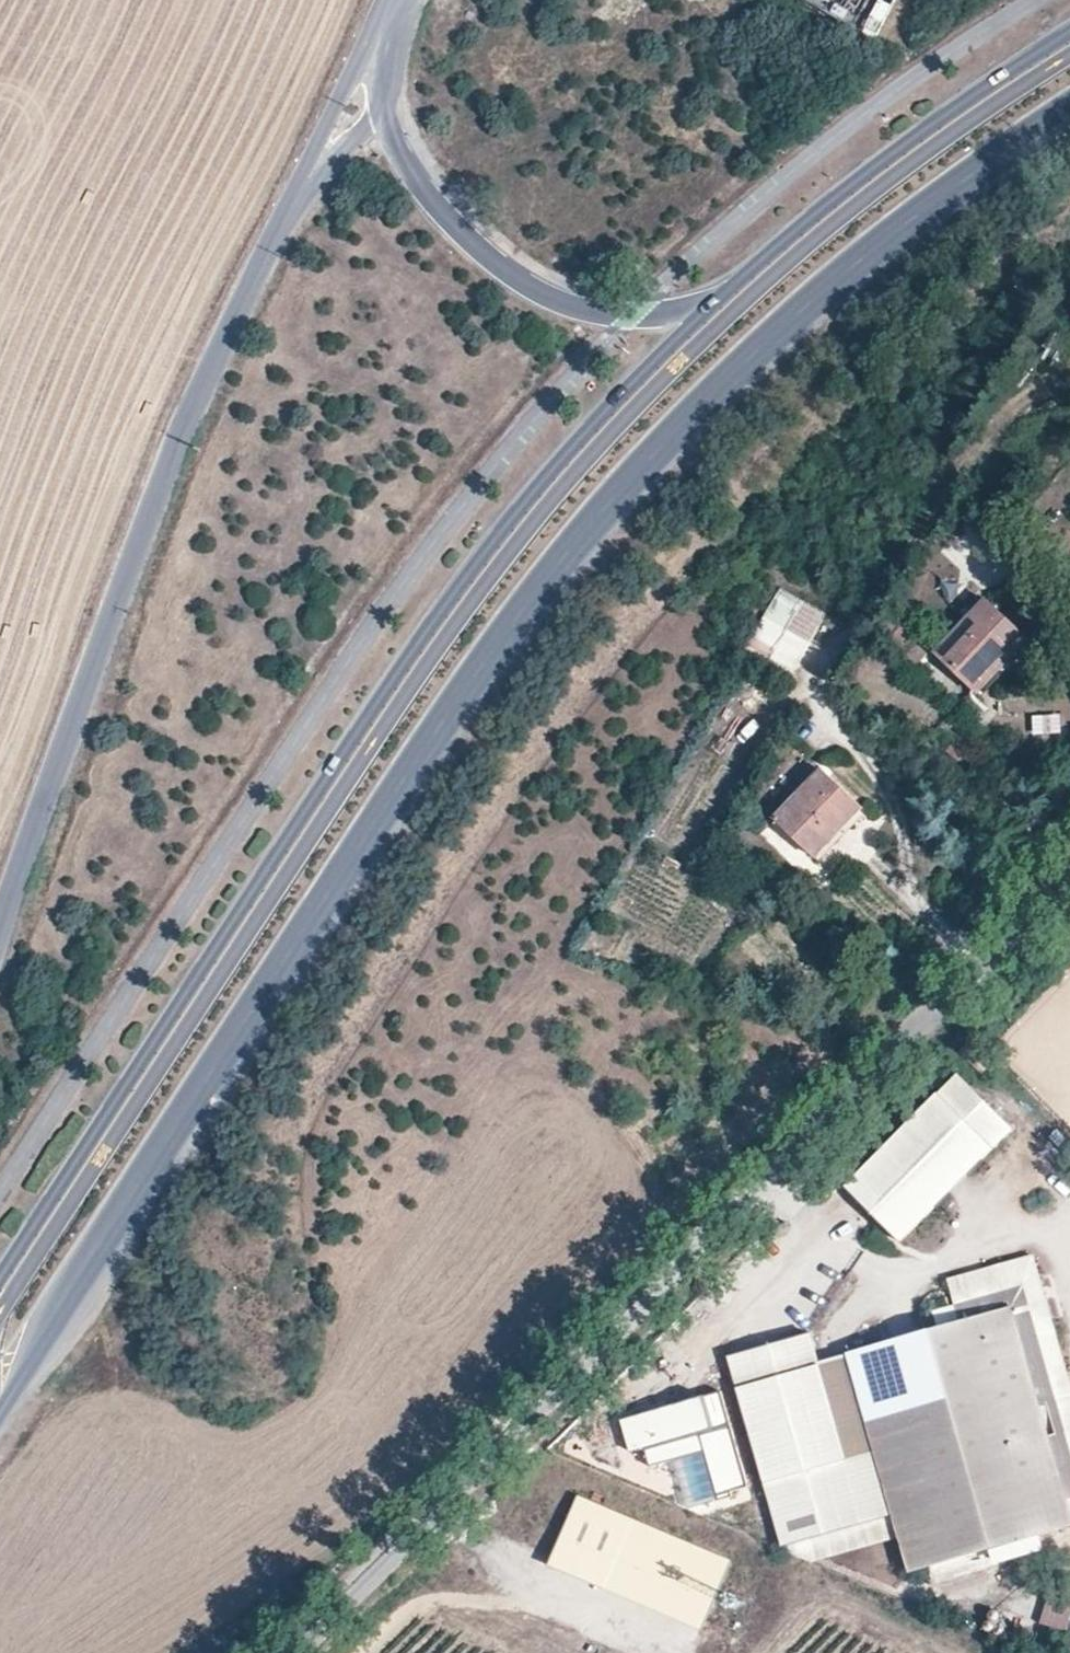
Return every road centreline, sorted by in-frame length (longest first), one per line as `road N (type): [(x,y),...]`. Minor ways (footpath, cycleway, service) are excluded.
road 1 (secondary): [(0,1405),(523,619),(626,495),(840,281),(1069,113)]
road 2 (secondary): [(717,303),(563,459),(461,587),(0,1281)]
road 3 (unclassified): [(1069,873),(280,1652)]
road 4 (tertiary): [(0,944),(161,493),(324,147)]
road 5 (secondary): [(1069,32),(850,185),(717,303)]
road 6 (tertiary): [(717,303),(676,314),(616,317),(571,308),(507,273),(445,218),(398,153),(383,110)]
road 7 (tertiary): [(324,147),(385,16)]

